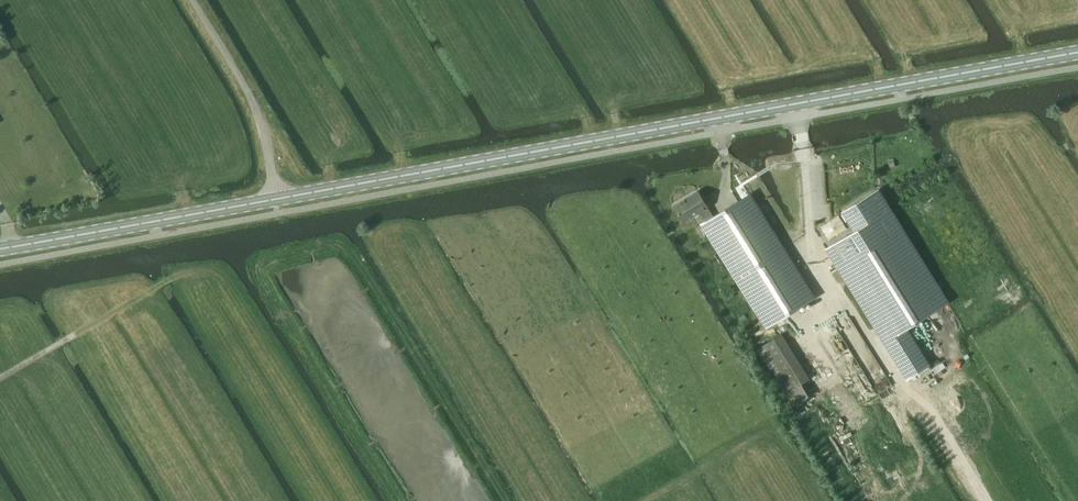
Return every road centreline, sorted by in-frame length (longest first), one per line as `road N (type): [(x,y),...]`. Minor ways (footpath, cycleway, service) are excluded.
road 1 (secondary): [(276,201),(1077,54)]
road 2 (secondary): [(0,252),(276,201)]
road 3 (unclassified): [(276,201),(253,102),(193,0)]

